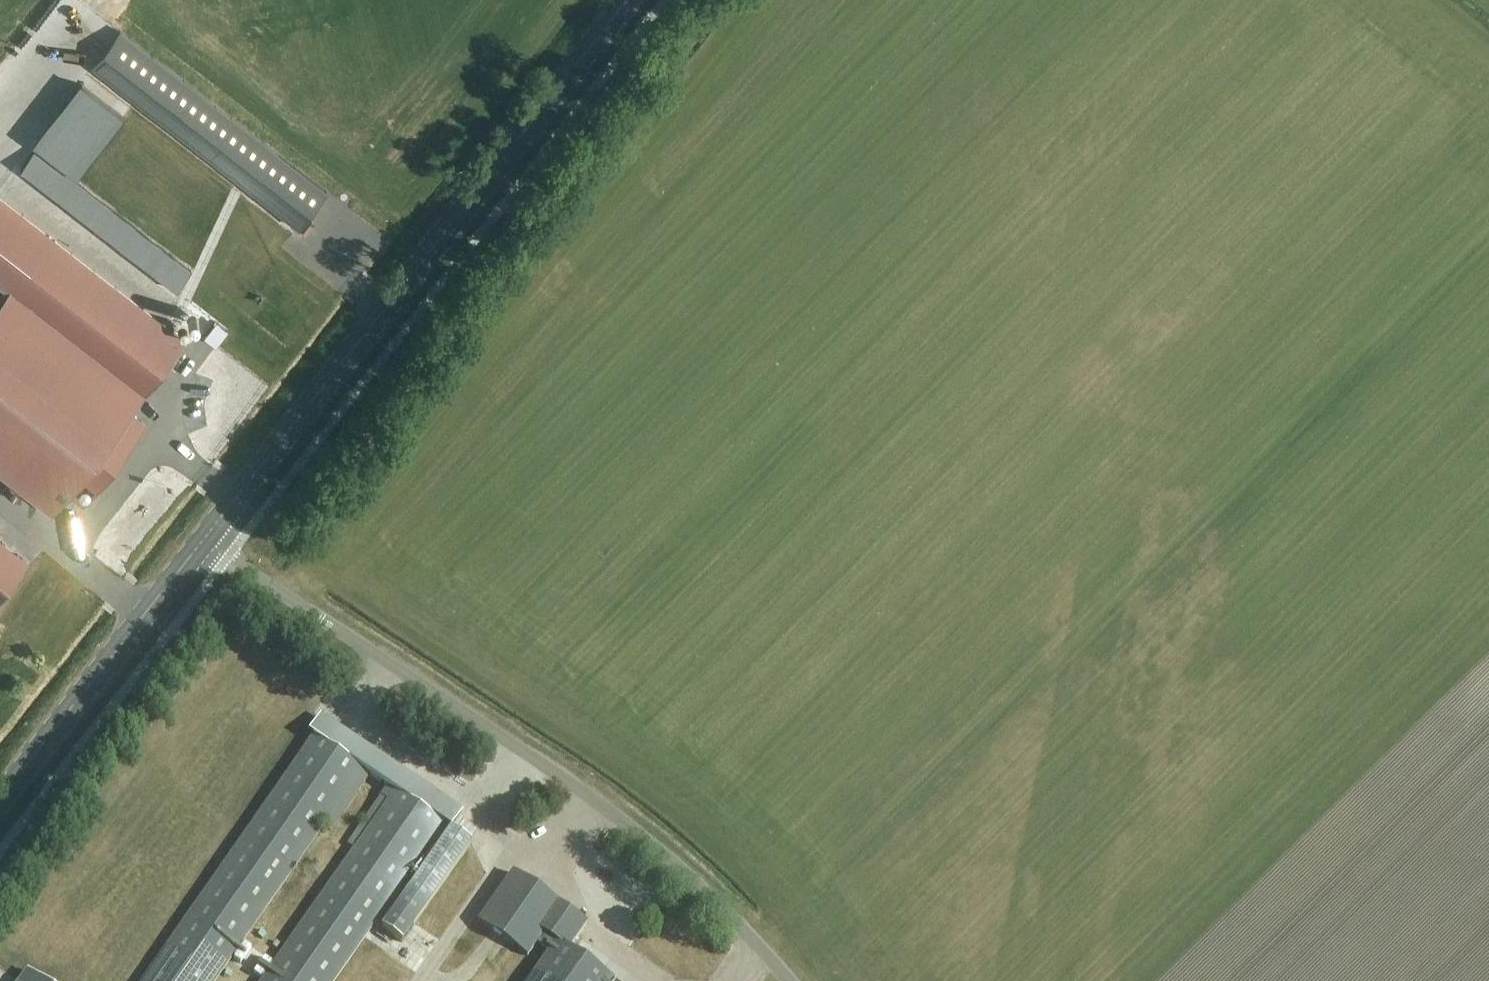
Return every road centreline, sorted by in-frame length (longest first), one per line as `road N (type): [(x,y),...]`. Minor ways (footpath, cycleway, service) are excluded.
road 1 (unclassified): [(789,980),(643,836),(200,544)]
road 2 (primary): [(200,544),(628,0)]
road 3 (primary): [(0,805),(200,544)]

